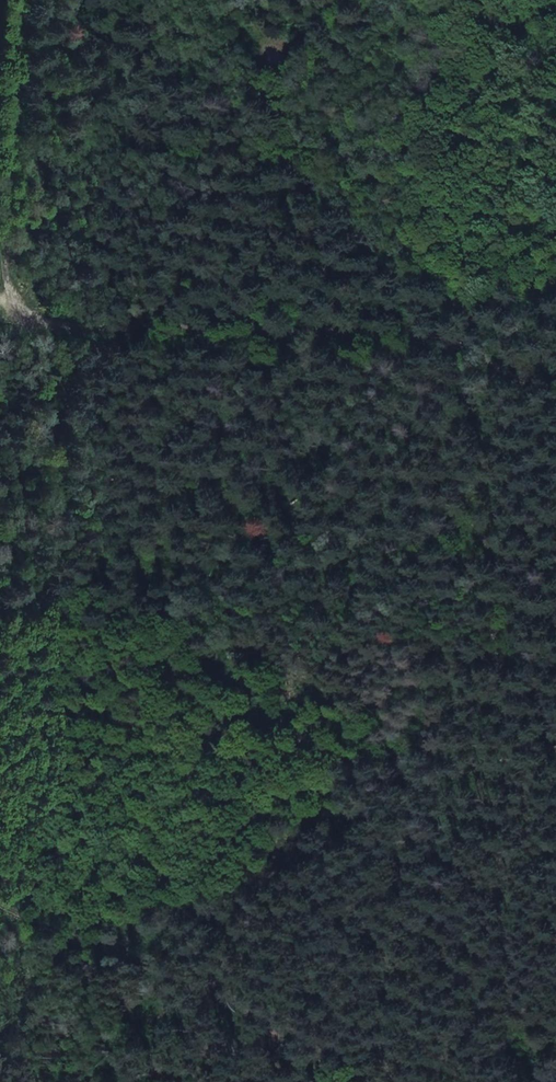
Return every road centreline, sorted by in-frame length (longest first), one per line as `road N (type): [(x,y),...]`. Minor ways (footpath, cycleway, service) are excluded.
road 1 (track): [(555,386),(456,339),(384,330),(92,328),(27,317),(0,303)]

